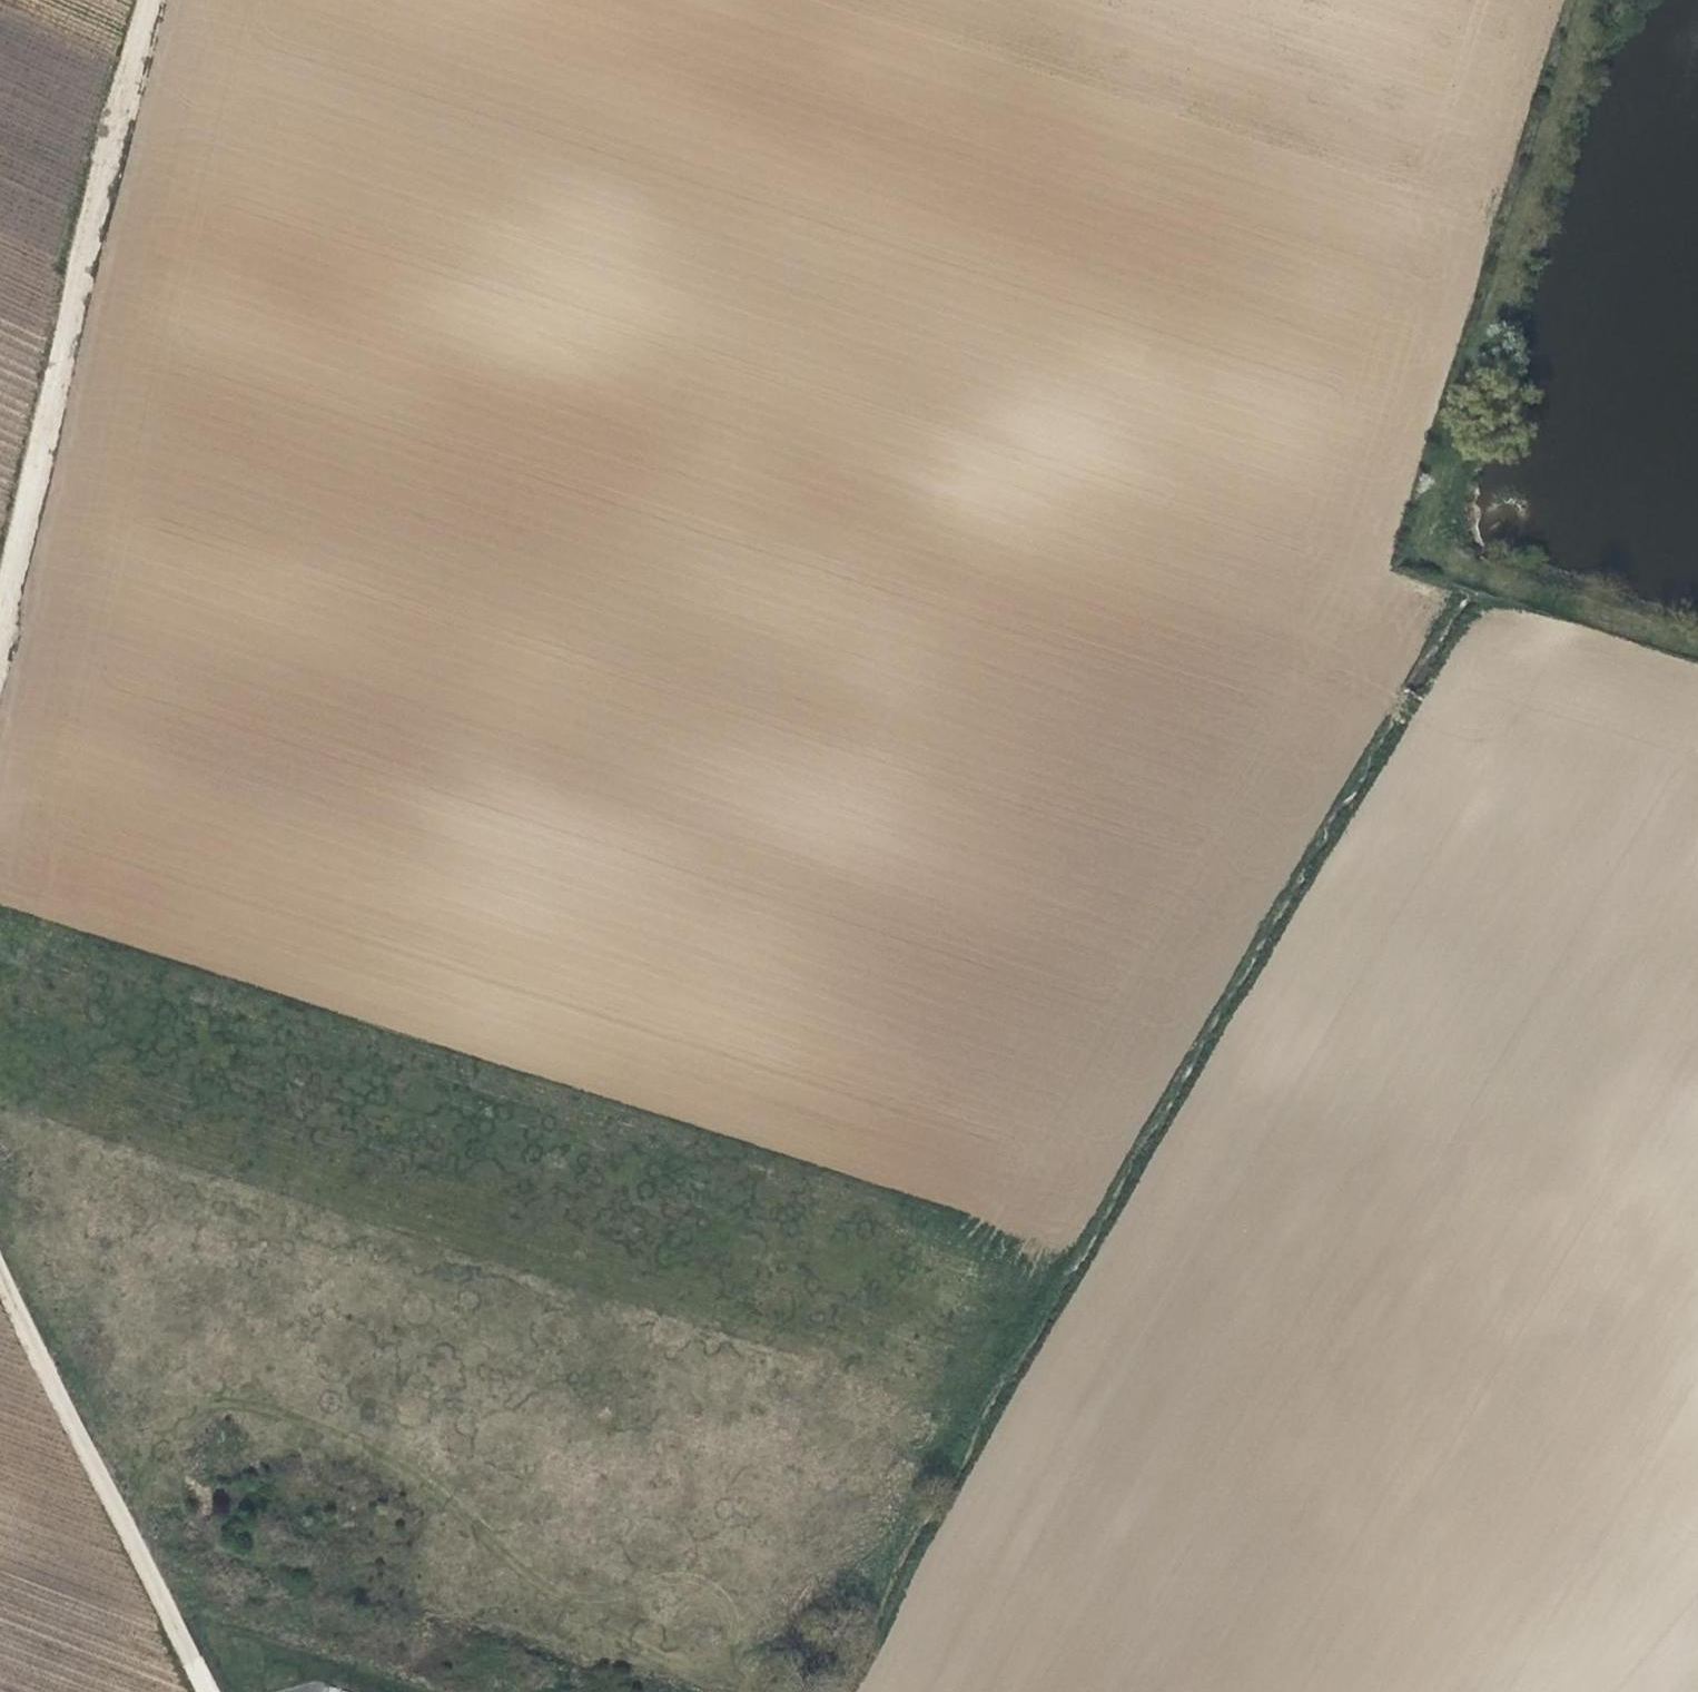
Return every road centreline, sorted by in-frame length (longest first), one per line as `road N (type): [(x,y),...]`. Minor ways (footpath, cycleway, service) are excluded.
road 1 (track): [(165,0),(0,680)]
road 2 (track): [(0,1281),(206,1691)]

